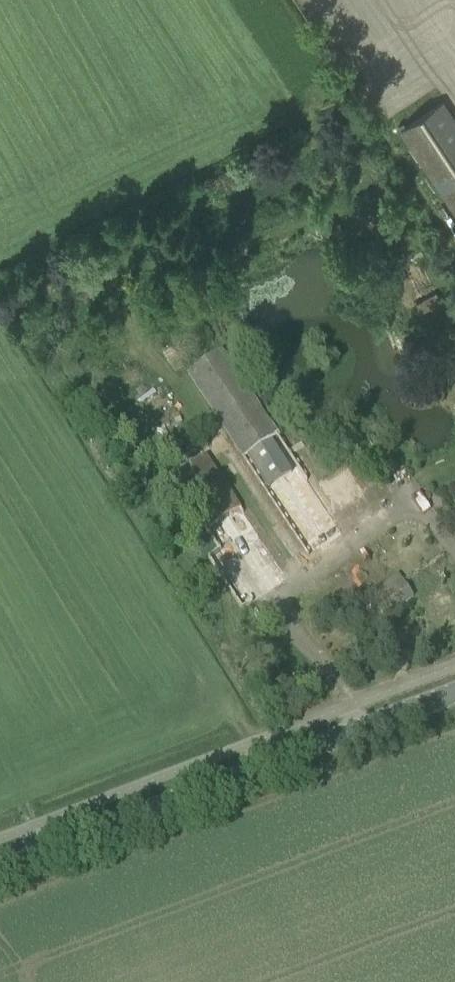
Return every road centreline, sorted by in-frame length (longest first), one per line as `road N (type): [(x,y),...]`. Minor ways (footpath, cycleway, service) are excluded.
road 1 (tertiary): [(0,868),(454,696)]

